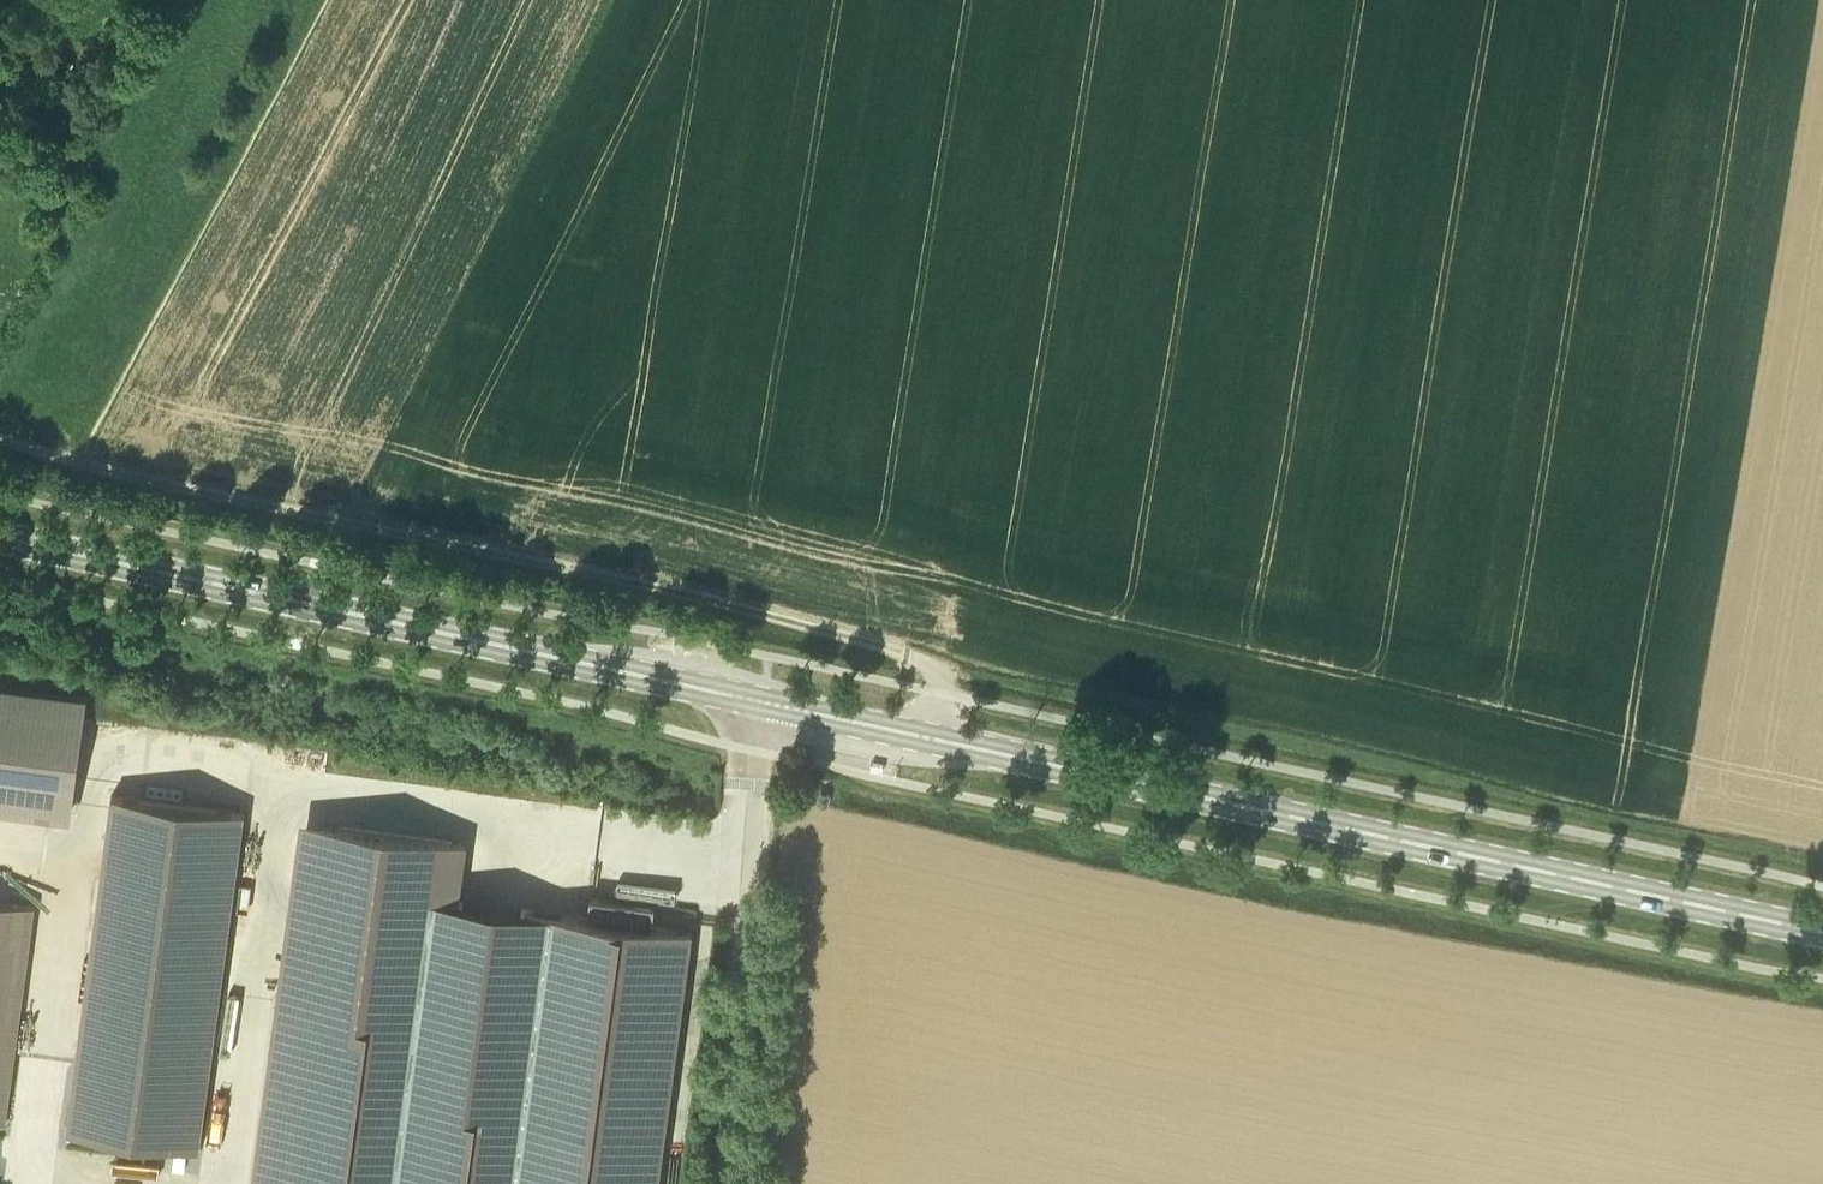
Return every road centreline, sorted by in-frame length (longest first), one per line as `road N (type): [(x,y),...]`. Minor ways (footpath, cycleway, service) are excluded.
road 1 (primary): [(1822,933),(765,702)]
road 2 (track): [(937,670),(875,644),(670,590),(76,463)]
road 3 (primary): [(765,702),(0,537)]
road 4 (unclassified): [(730,1183),(765,702)]

